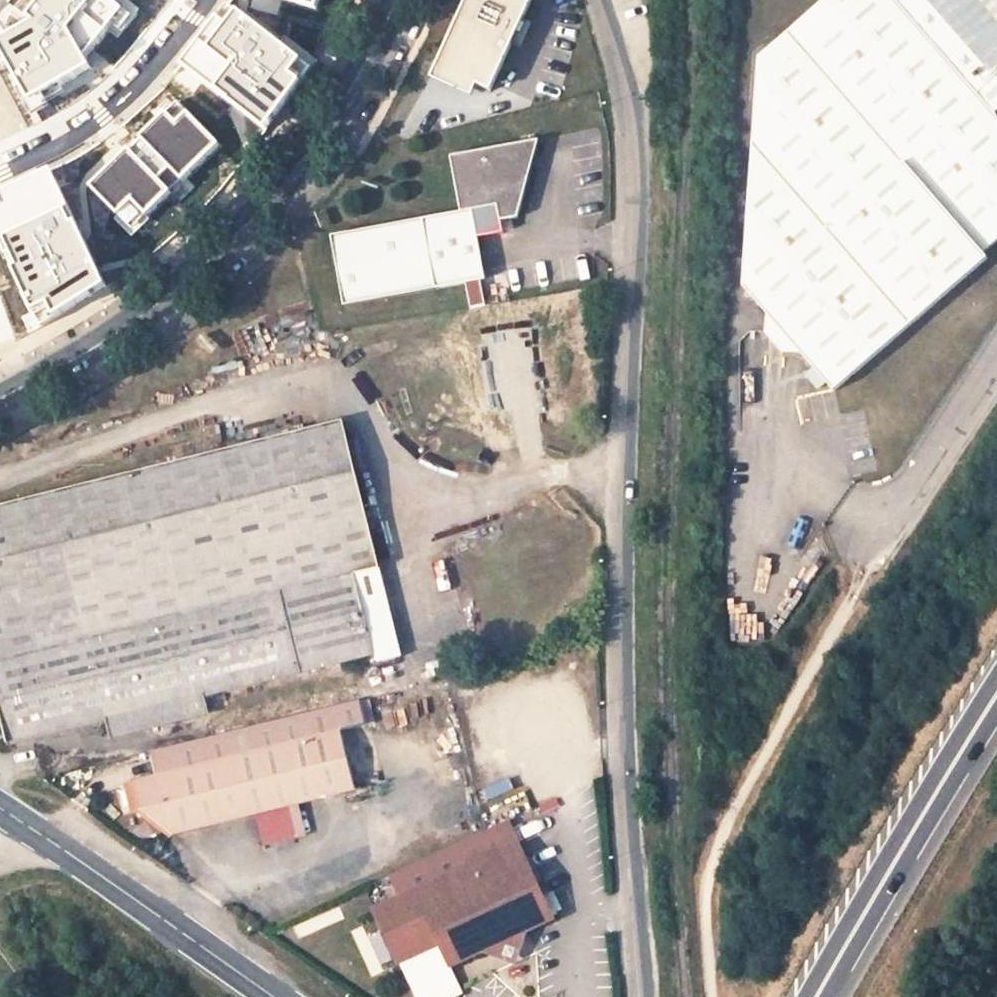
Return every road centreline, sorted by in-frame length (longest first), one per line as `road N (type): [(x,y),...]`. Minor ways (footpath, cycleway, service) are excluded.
road 1 (unclassified): [(635,996),(618,801),(625,153),(596,0)]
road 2 (secondary): [(0,417),(168,314),(288,199),(351,112),(409,0)]
road 3 (secondary): [(378,0),(306,121),(203,234),(121,301),(0,377)]
road 4 (trunk): [(817,996),(996,695)]
road 5 (tertiary): [(275,996),(0,807)]
road 6 (residential): [(206,0),(110,112),(0,174)]
road 7 (residential): [(996,375),(855,595)]

